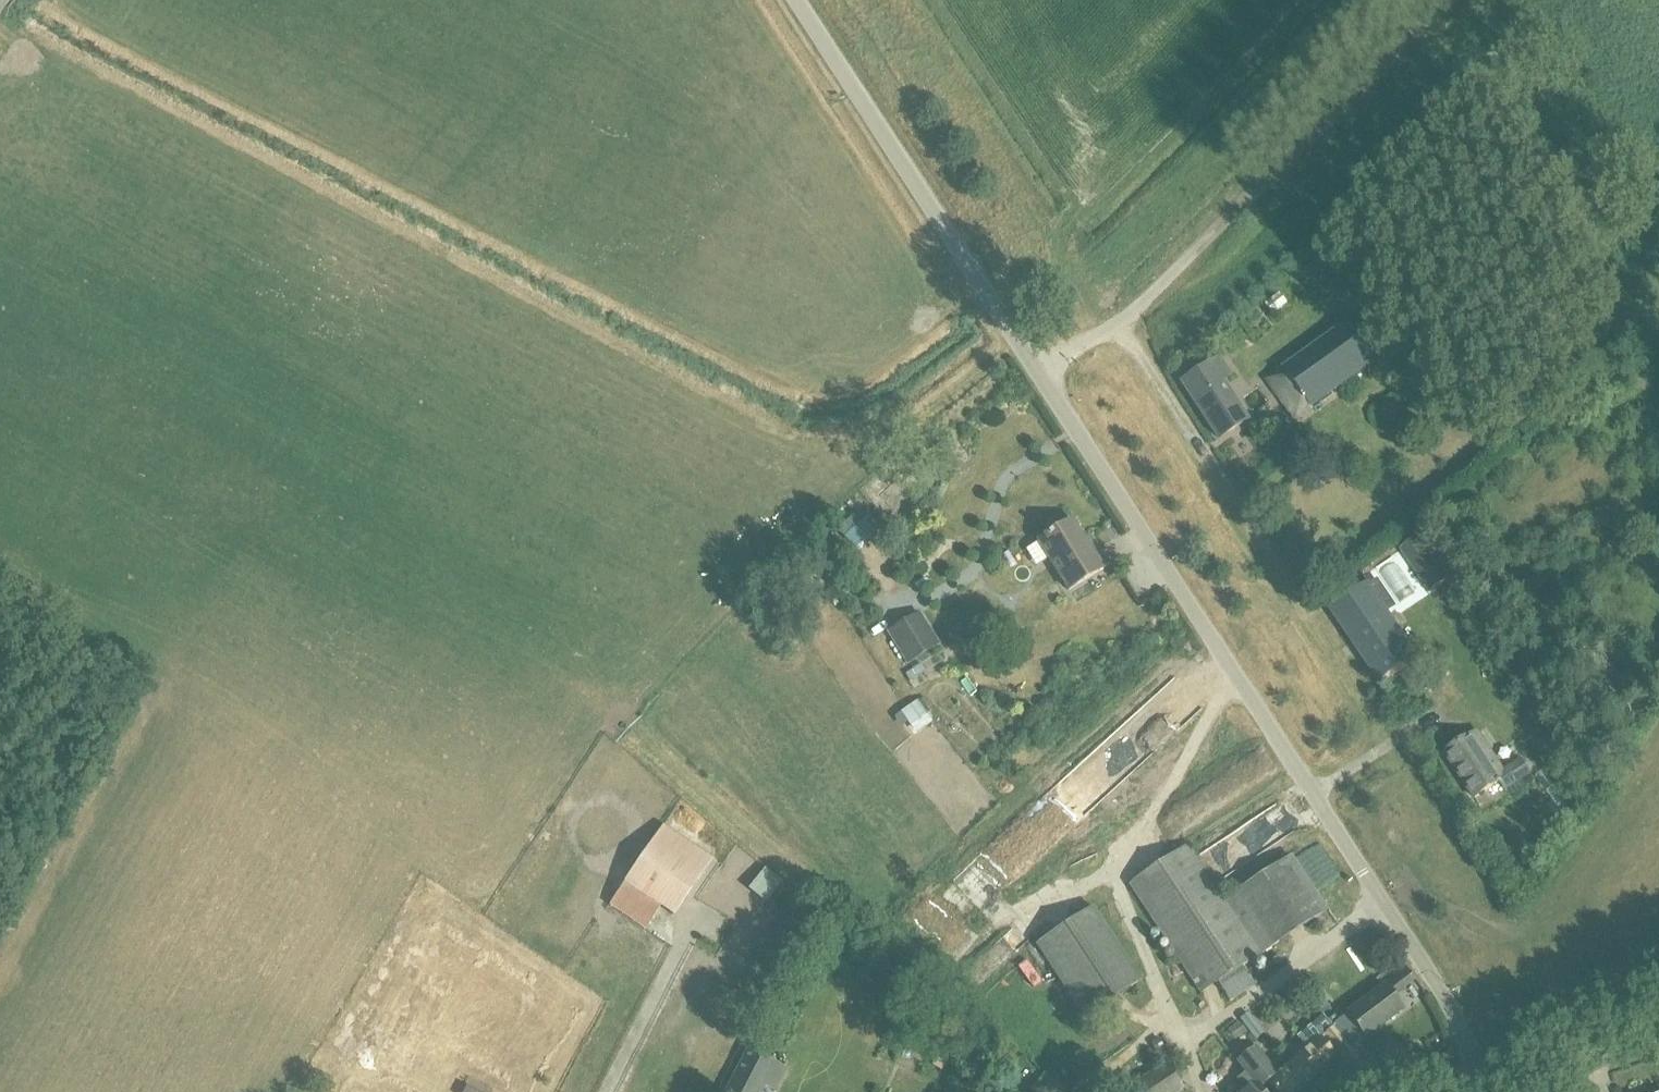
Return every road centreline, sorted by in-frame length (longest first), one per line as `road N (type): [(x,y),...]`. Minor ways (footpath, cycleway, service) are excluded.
road 1 (unclassified): [(1365,871),(799,0)]
road 2 (track): [(1444,0),(1154,292),(1038,368),(1070,236),(911,0)]
road 3 (residential): [(1485,1091),(1447,1002),(1365,871)]
road 4 (tertiary): [(1505,1091),(1658,1033)]

